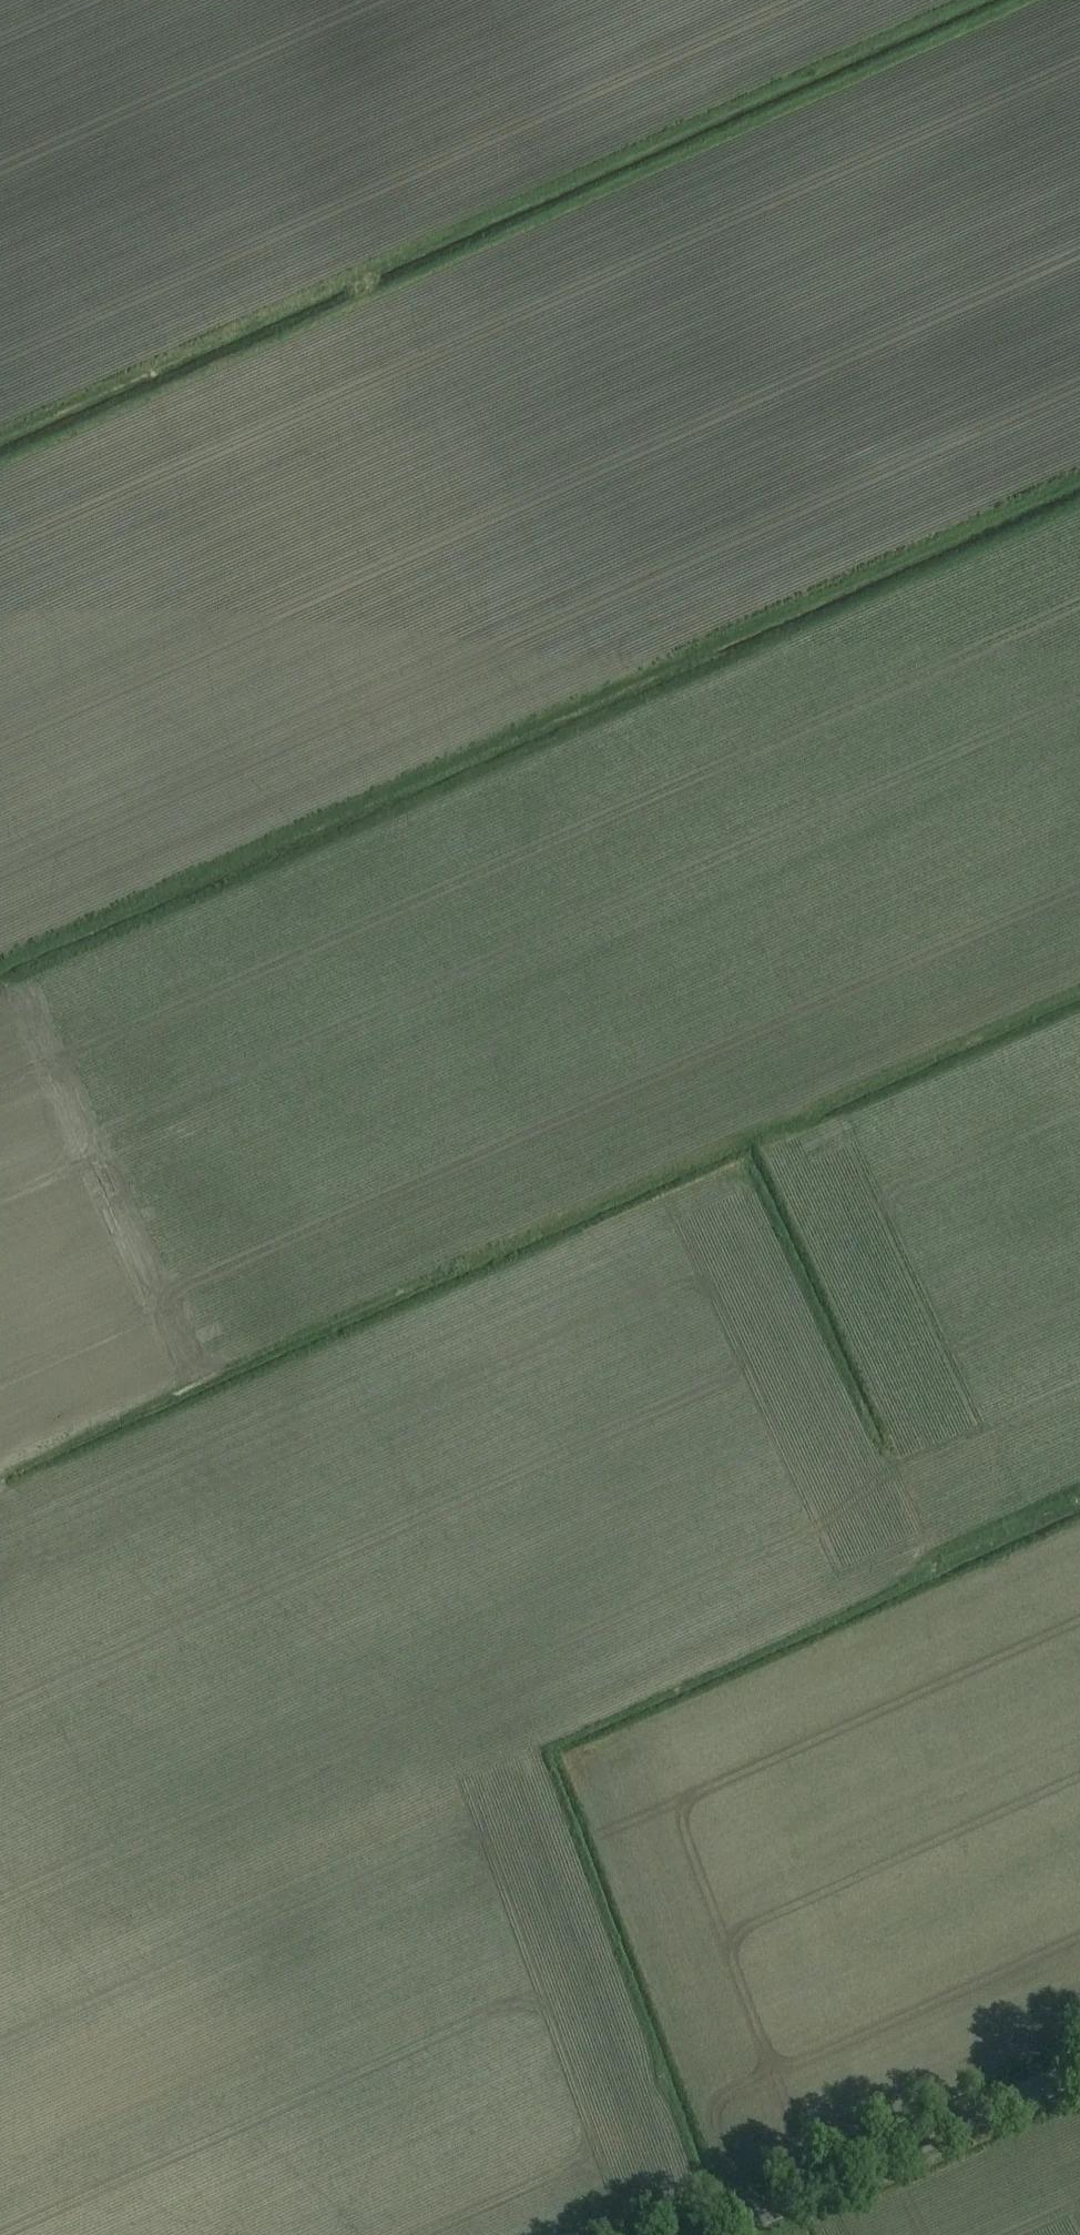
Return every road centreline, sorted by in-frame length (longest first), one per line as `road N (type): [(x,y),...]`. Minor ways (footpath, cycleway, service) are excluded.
road 1 (tertiary): [(707,2234),(1079,2067)]

